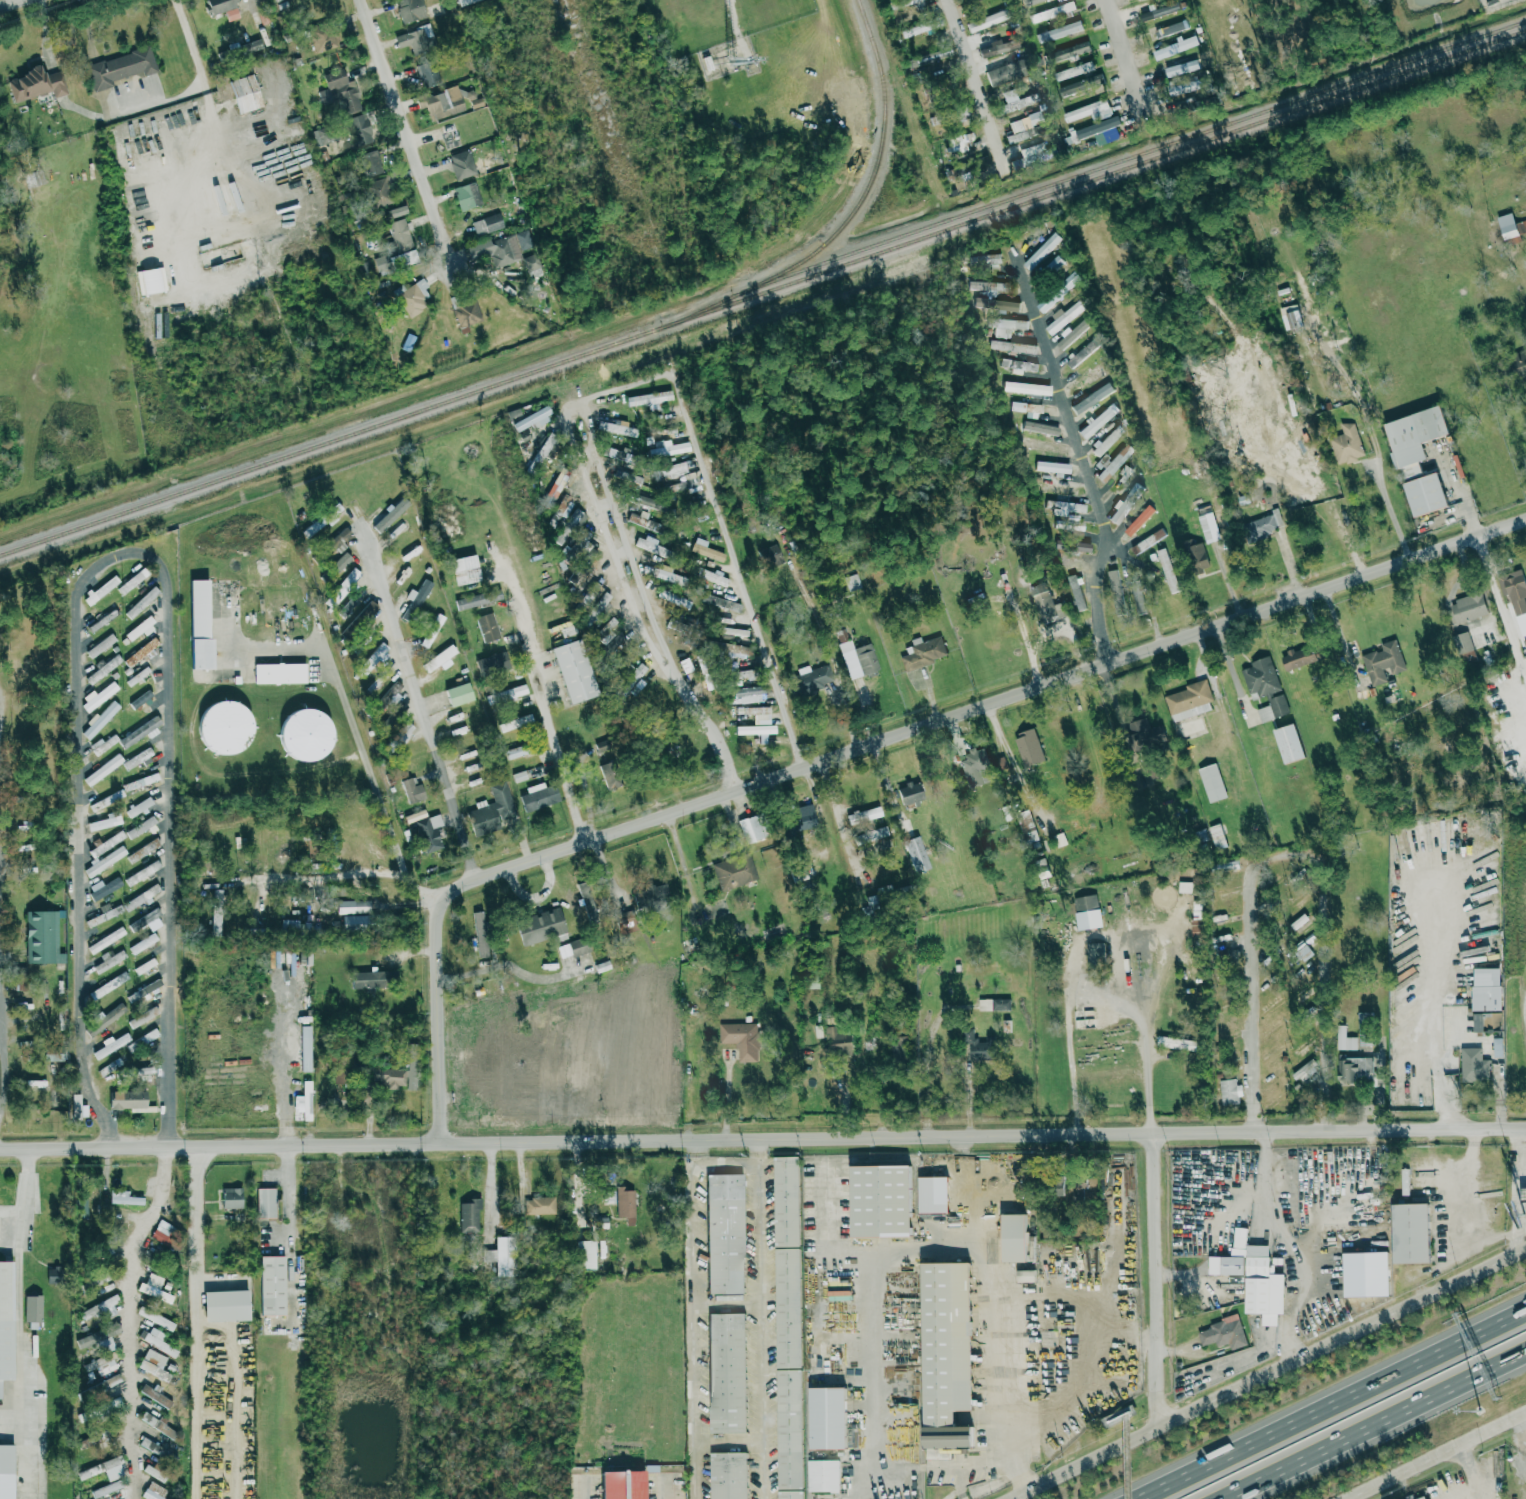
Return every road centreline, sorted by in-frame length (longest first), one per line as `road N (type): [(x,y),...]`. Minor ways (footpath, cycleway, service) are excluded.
road 1 (residential): [(444,1138),(441,922),(459,886),(1525,514)]
road 2 (residential): [(0,1144),(1255,1127)]
road 3 (residential): [(139,1498),(135,1283),(167,1182),(170,896)]
road 4 (residential): [(1255,1127),(1249,876),(1258,863),(1309,855),(1321,868),(1322,1126)]
road 5 (primary): [(1525,1251),(1020,1498)]
road 6 (residential): [(231,587),(239,648),(324,645),(405,873),(422,887),(454,891)]
road 7 (motorway): [(1525,1312),(1139,1498)]
road 8 (residential): [(1105,660),(1097,588),(1110,538),(1013,250)]
road 9 (residential): [(730,790),(727,751),(643,634),(577,447)]
road 10 (residential): [(475,877),(362,522)]
road 11 (residential): [(761,1134),(773,1498)]
road 12 (residential): [(703,1498),(693,1134)]
road 13 (residential): [(168,811),(162,568),(132,552),(103,563),(81,591)]
road 14 (residential): [(577,447),(566,413),(571,403),(671,374),(732,555)]
road 15 (motorway): [(1222,1498),(1525,1352)]
road 16 (residential): [(1162,1426),(1154,1128)]
road 17 (residential): [(81,591),(78,883)]
road 18 (residential): [(458,269),(362,0)]
road 19 (residential): [(1255,1127),(1525,1124)]
road 20 (residential): [(108,1142),(79,1019),(78,883)]
road 21 (residential): [(585,840),(576,790),(550,751),(553,720),(521,631)]
road 22 (residential): [(803,764),(732,555)]
road 23 (primary): [(1358,1498),(1525,1417)]
road 24 (residential): [(883,1132),(880,1049),(859,1024),(817,1025)]
road 25 (residential): [(950,0),(996,132)]
road 26 (residential): [(0,1110),(0,982)]

